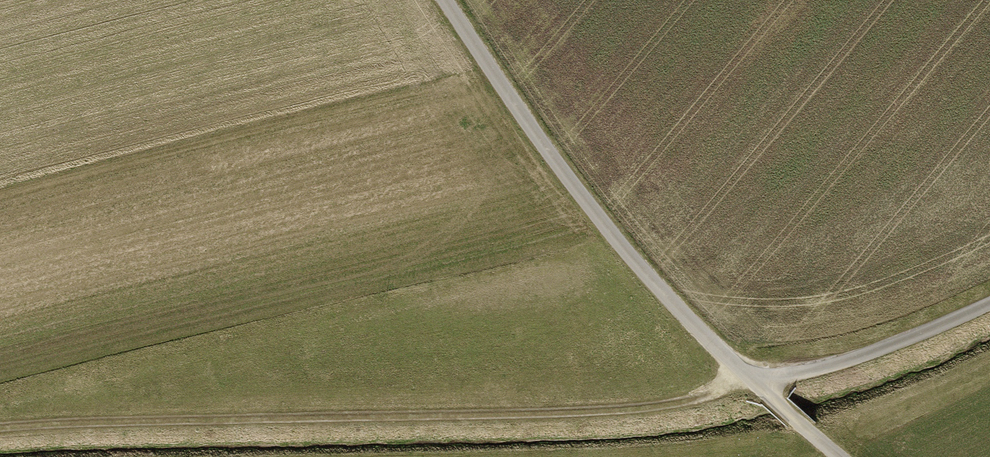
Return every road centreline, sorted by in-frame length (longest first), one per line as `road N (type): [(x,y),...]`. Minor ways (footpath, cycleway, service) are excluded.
road 1 (track): [(989,303),(817,368),(621,410),(0,428)]
road 2 (track): [(445,0),(573,185),(654,283),(841,456)]

